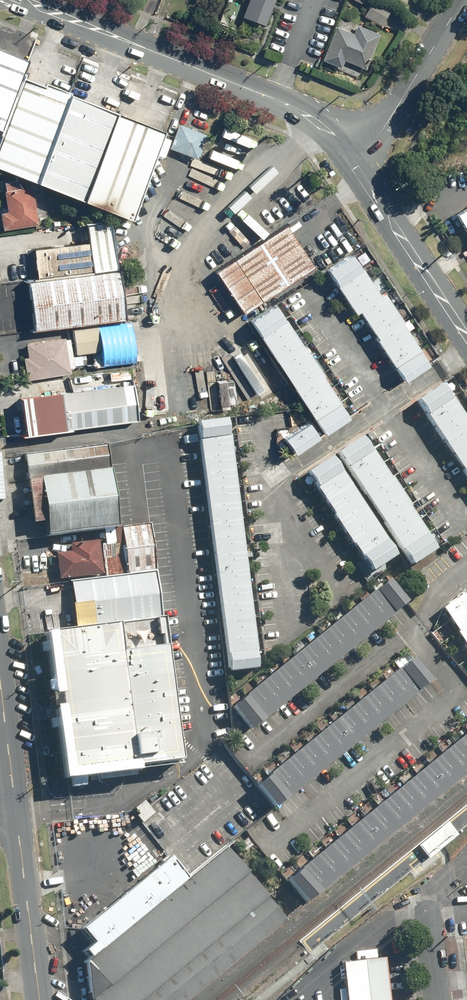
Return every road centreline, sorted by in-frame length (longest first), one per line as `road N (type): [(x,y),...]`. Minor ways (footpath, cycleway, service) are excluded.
road 1 (primary): [(26,0),(309,117),(350,159)]
road 2 (primary): [(350,159),(466,338)]
road 3 (tertiary): [(350,159),(387,125),(462,0)]
road 4 (secondary): [(16,815),(38,999)]
road 5 (secondary): [(0,669),(16,815)]

